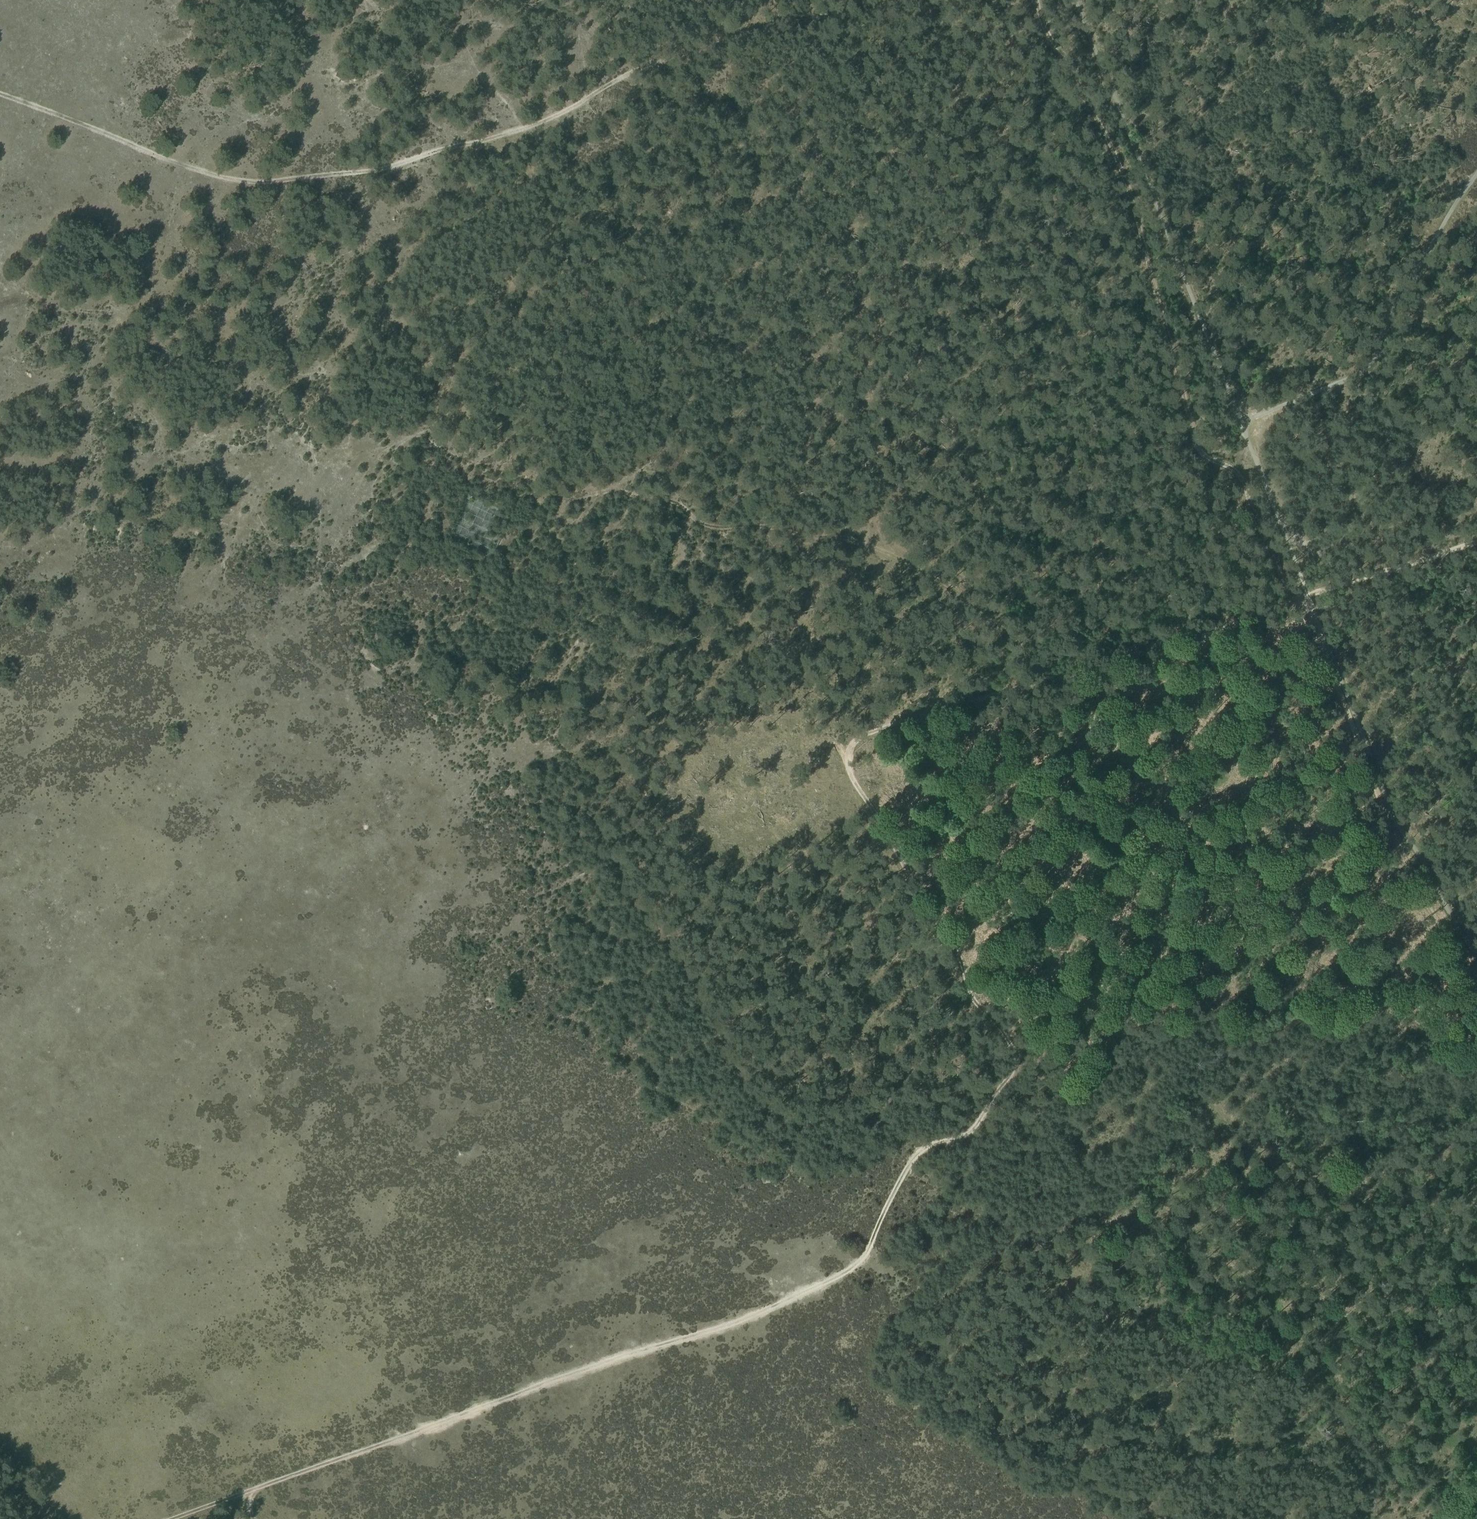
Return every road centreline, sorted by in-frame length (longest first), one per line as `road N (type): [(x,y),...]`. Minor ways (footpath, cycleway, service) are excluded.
road 1 (track): [(1296,603),(912,719),(850,747),(849,774),(949,905),(970,995),(1015,1057),(973,1131),(912,1160),(866,1252),(850,1268),(747,1317),(248,1491)]
road 2 (track): [(1476,994),(1416,869),(1385,828),(1296,603)]
road 3 (track): [(1296,603),(1476,541)]

